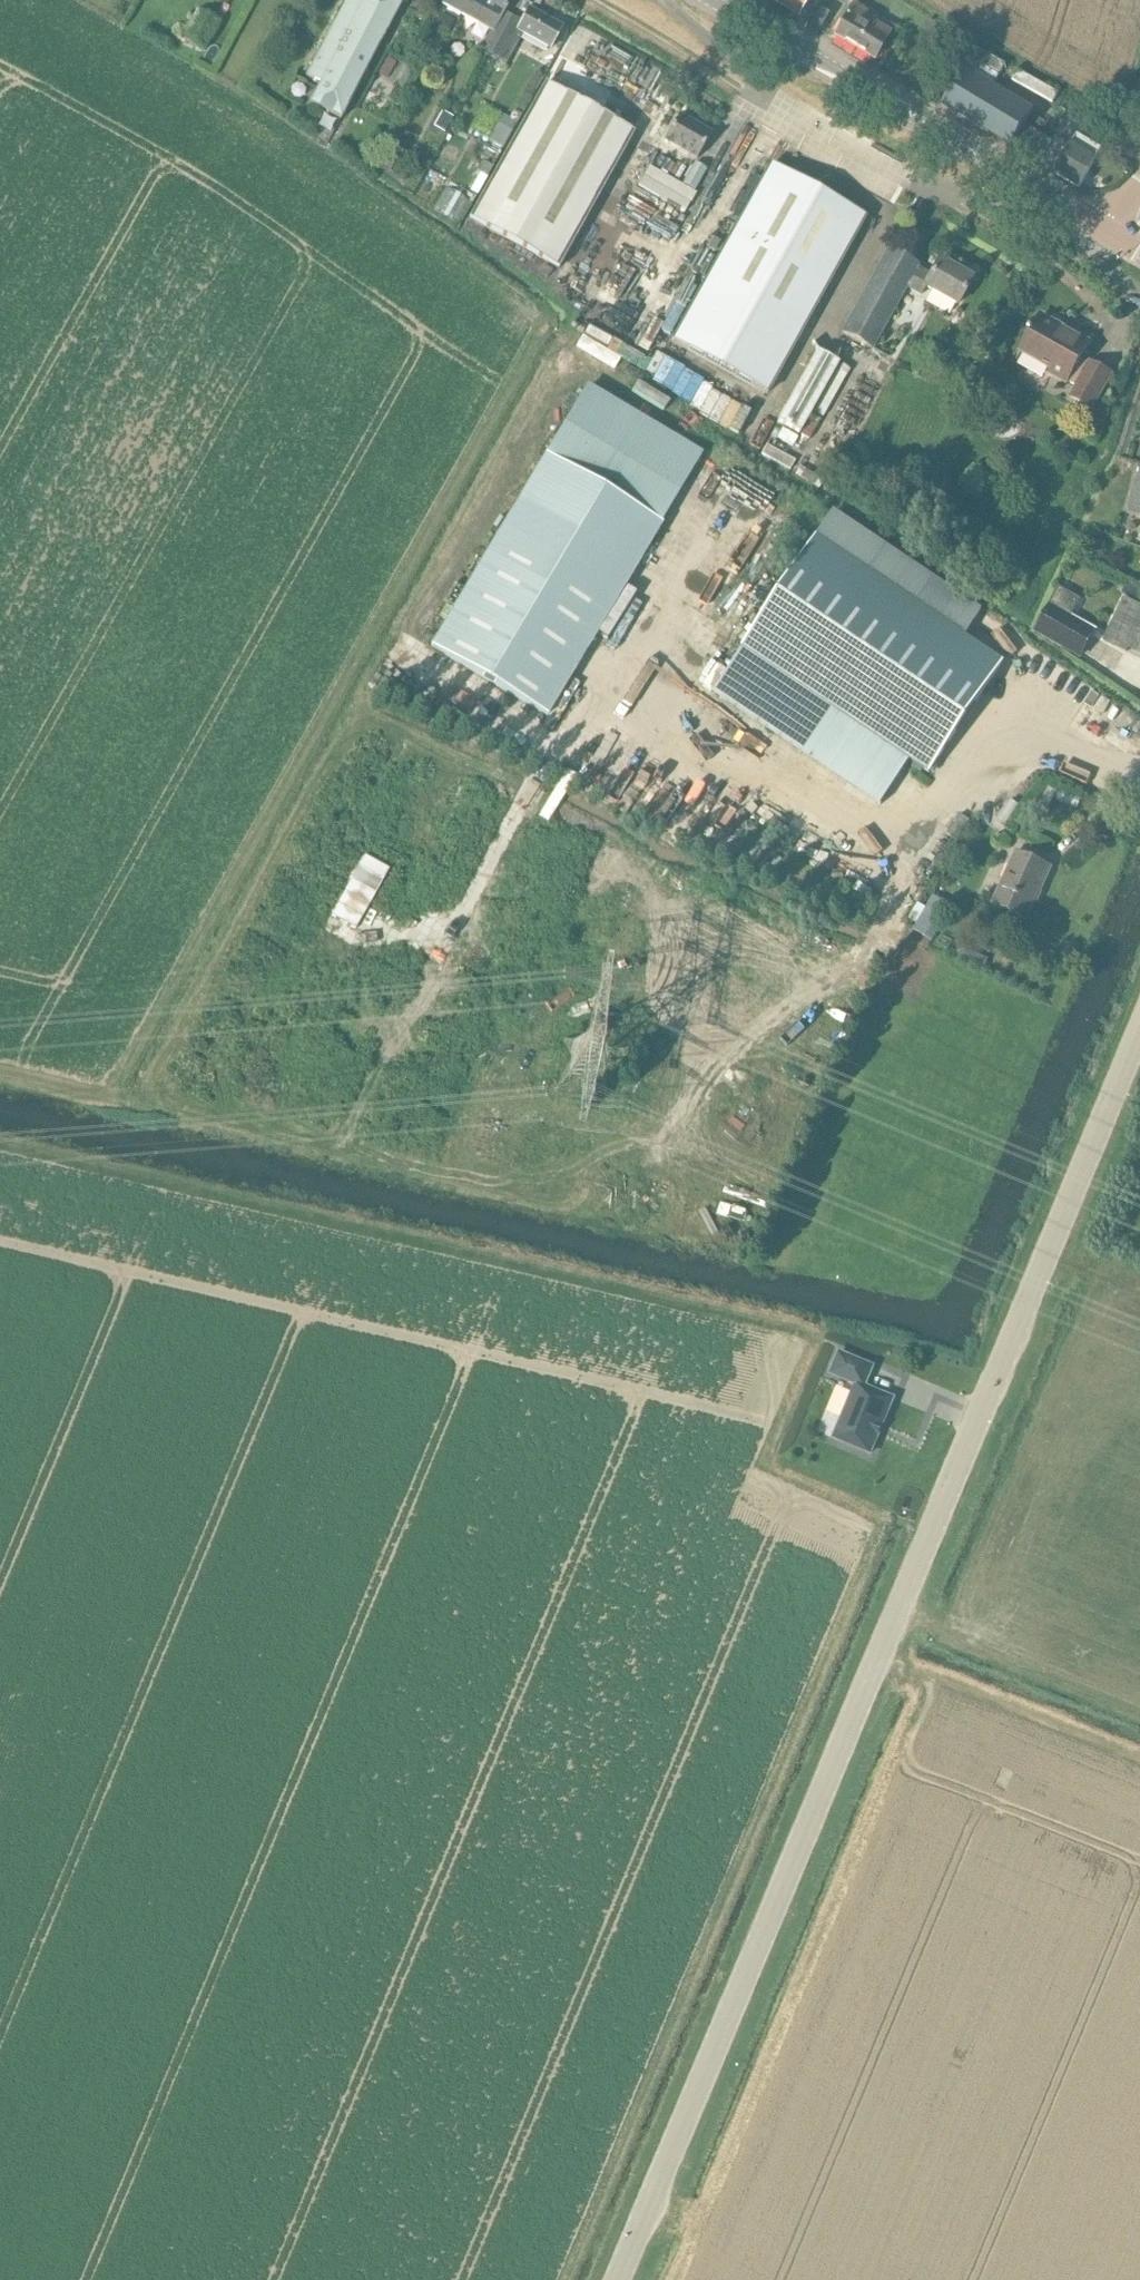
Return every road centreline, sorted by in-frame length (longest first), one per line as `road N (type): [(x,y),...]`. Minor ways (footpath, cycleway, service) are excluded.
road 1 (unclassified): [(617,2279),(1139,1031)]
road 2 (track): [(672,2279),(927,1674)]
road 3 (tertiary): [(1111,235),(710,0)]
road 4 (track): [(705,1197),(723,1103),(756,1040),(808,981),(867,941),(882,922)]
road 5 (track): [(780,1011),(661,921),(629,861),(603,834),(535,806)]
road 6 (track): [(927,1674),(1139,1756)]

